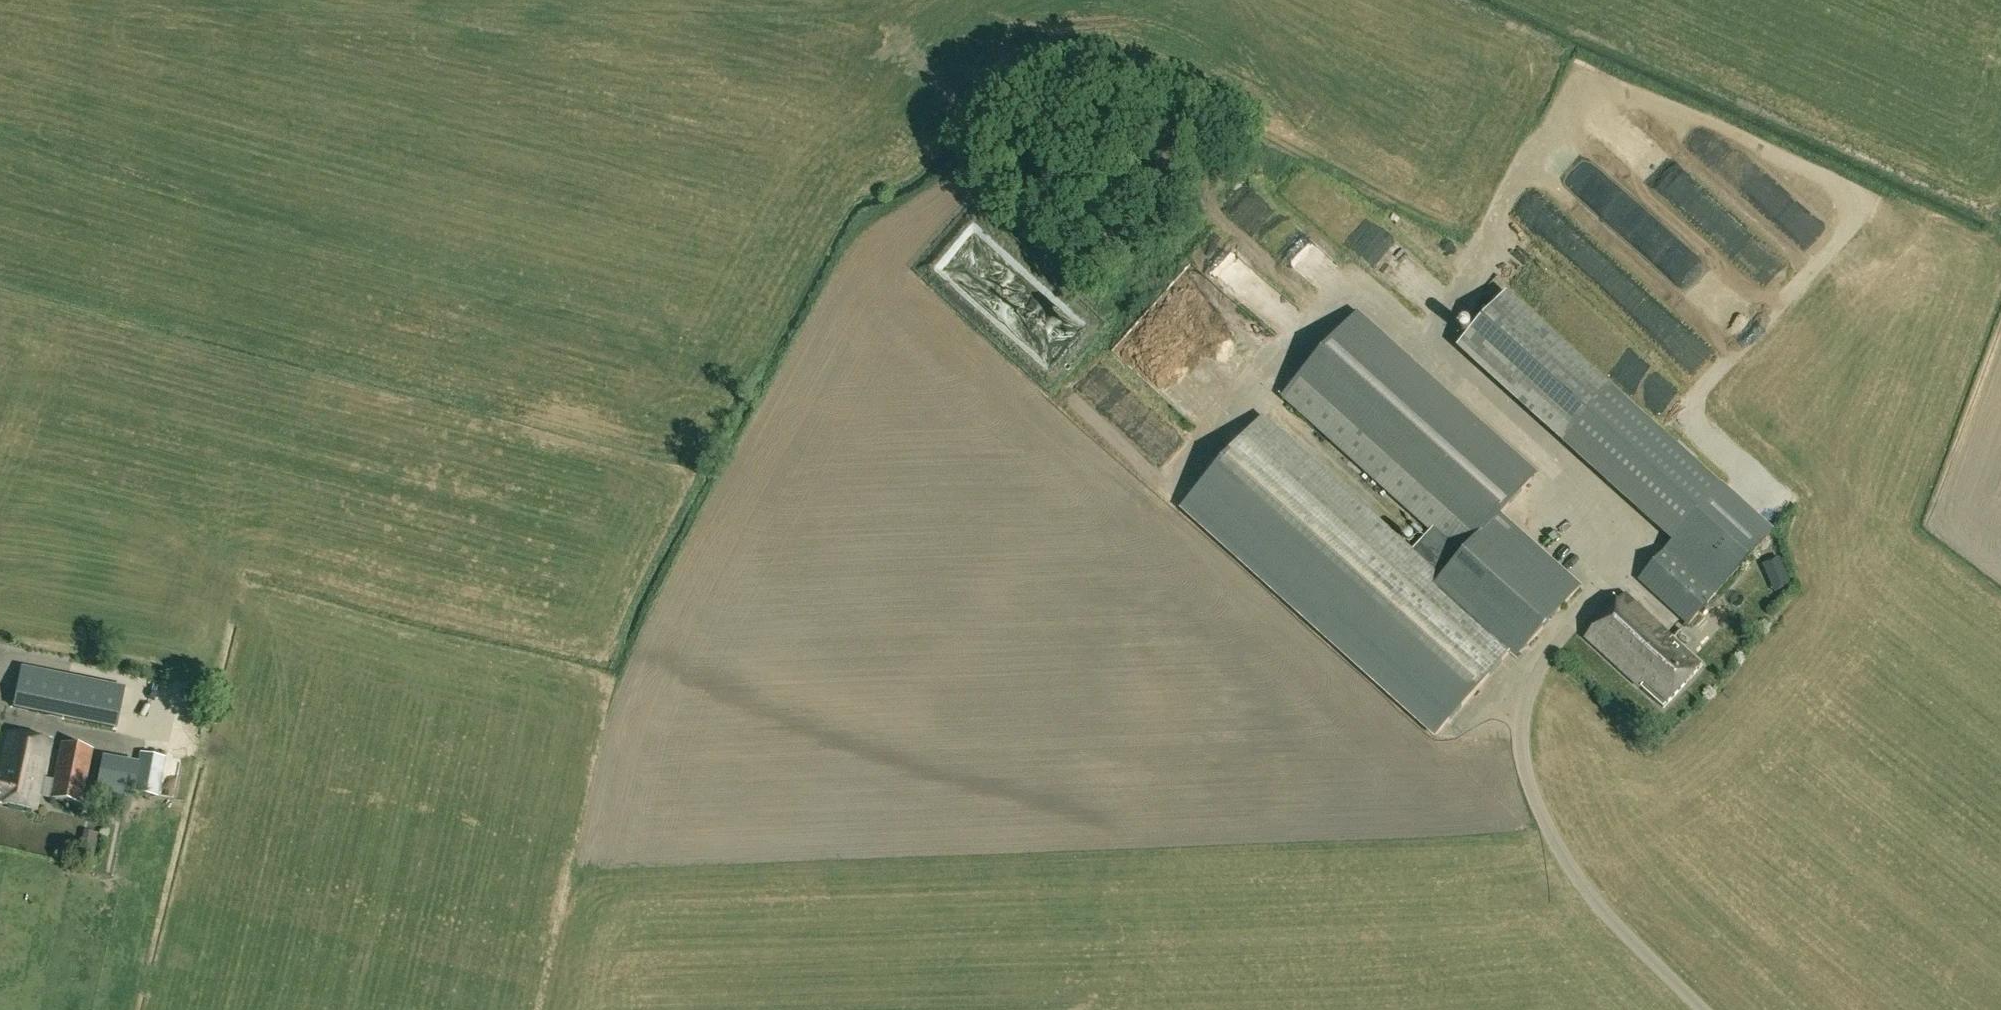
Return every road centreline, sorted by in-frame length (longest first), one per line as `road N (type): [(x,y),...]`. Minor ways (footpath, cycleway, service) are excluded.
road 1 (unclassified): [(1706,1009),(1571,871),(1543,832),(1526,778),(1523,720),(1533,663),(1552,622)]

